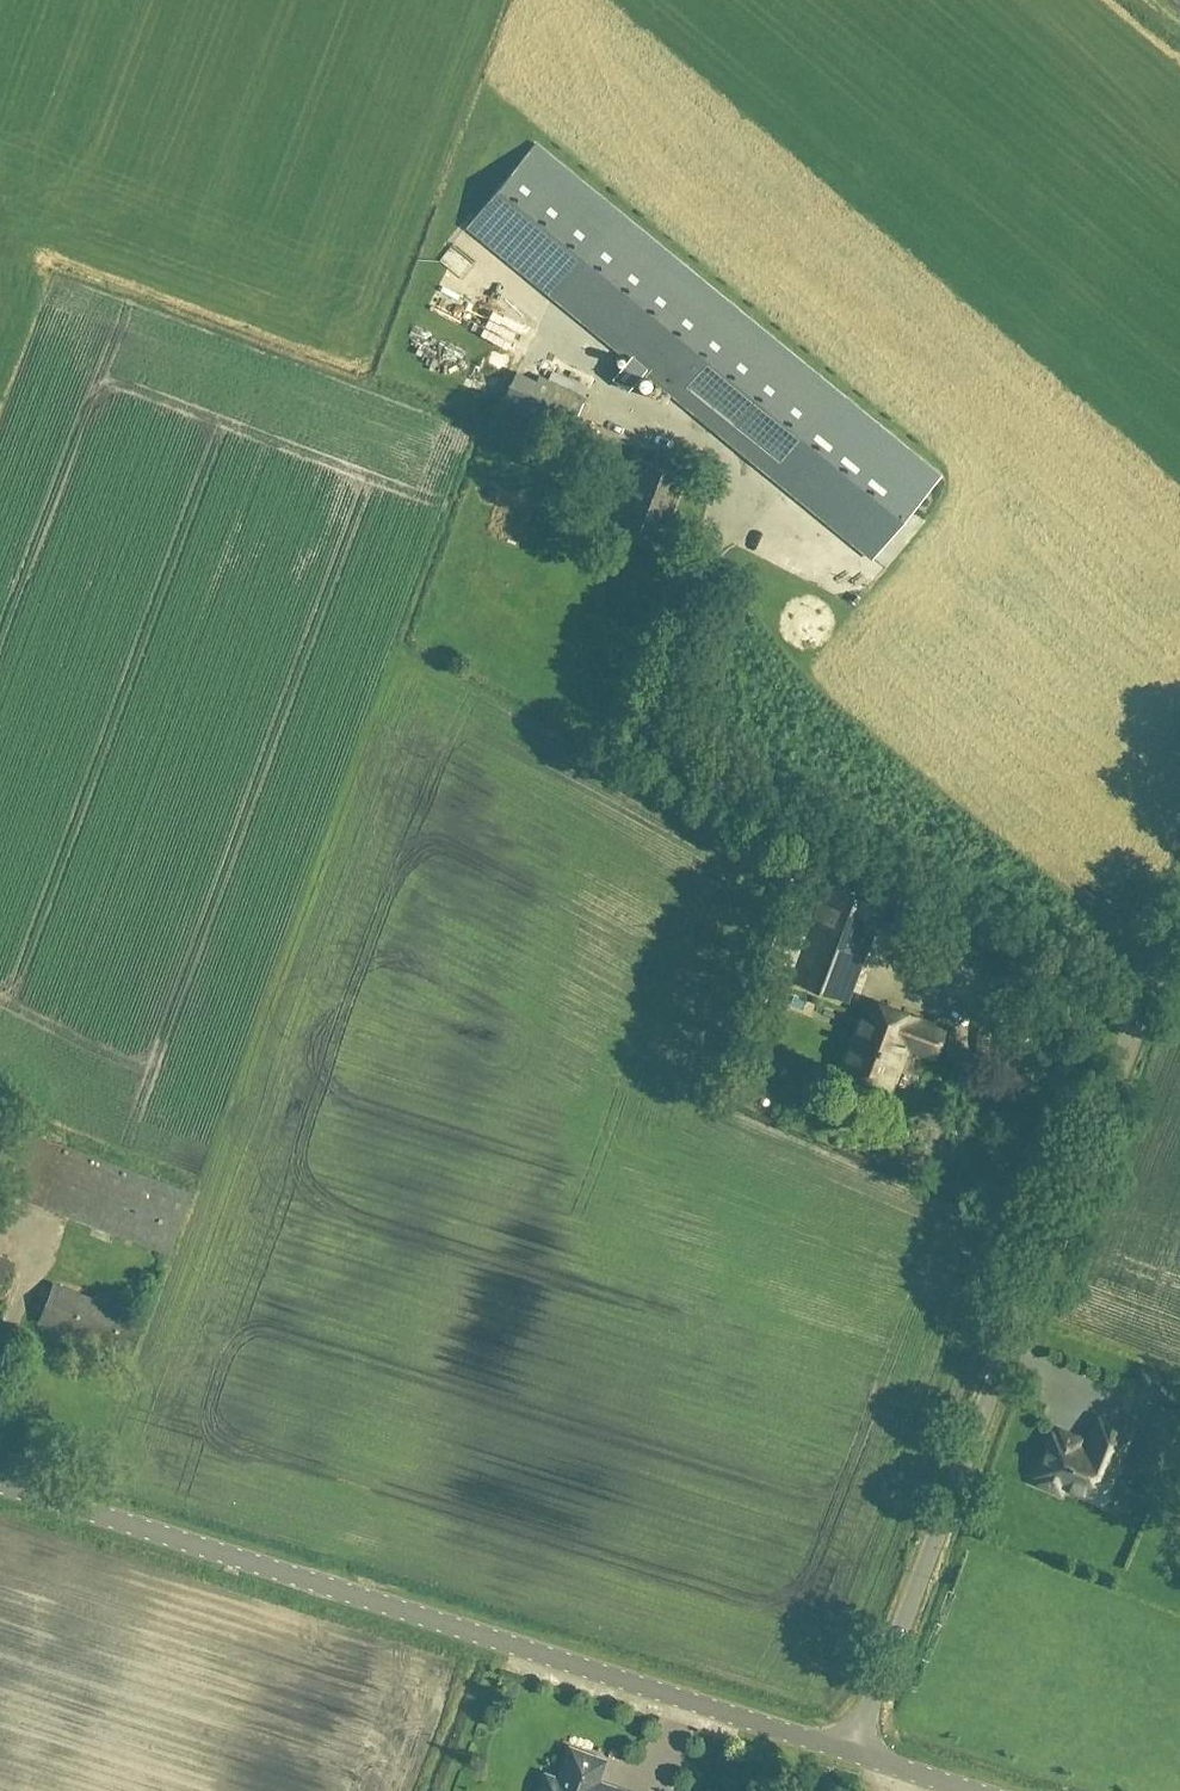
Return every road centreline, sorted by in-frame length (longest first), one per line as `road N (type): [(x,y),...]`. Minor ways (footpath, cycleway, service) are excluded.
road 1 (unclassified): [(856,1747),(1179,884)]
road 2 (tertiary): [(0,1476),(856,1747)]
road 3 (tertiary): [(992,1790),(856,1747)]

